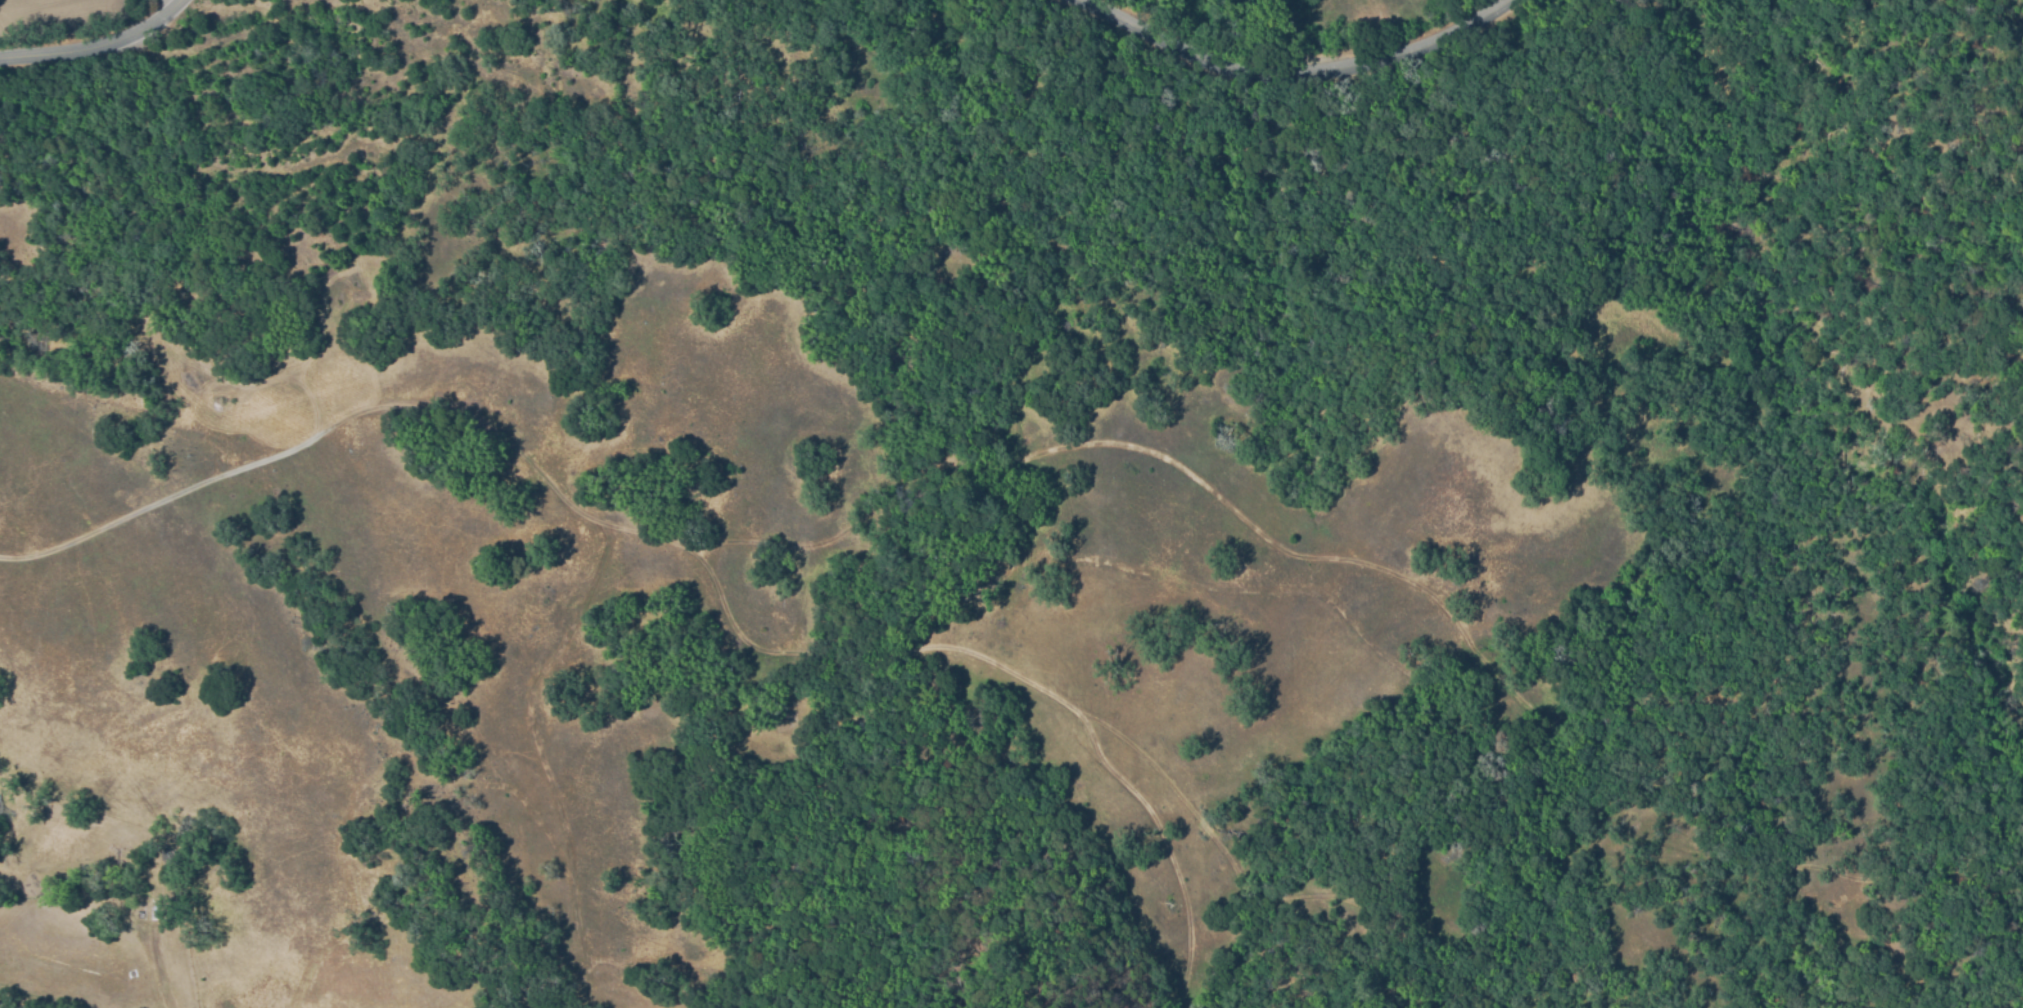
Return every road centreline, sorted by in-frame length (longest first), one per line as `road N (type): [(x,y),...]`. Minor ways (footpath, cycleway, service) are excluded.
road 1 (residential): [(1092,0),(1205,56),(1277,71),(1395,56),(1454,36),(1513,0)]
road 2 (residential): [(0,61),(124,39),(179,0)]

